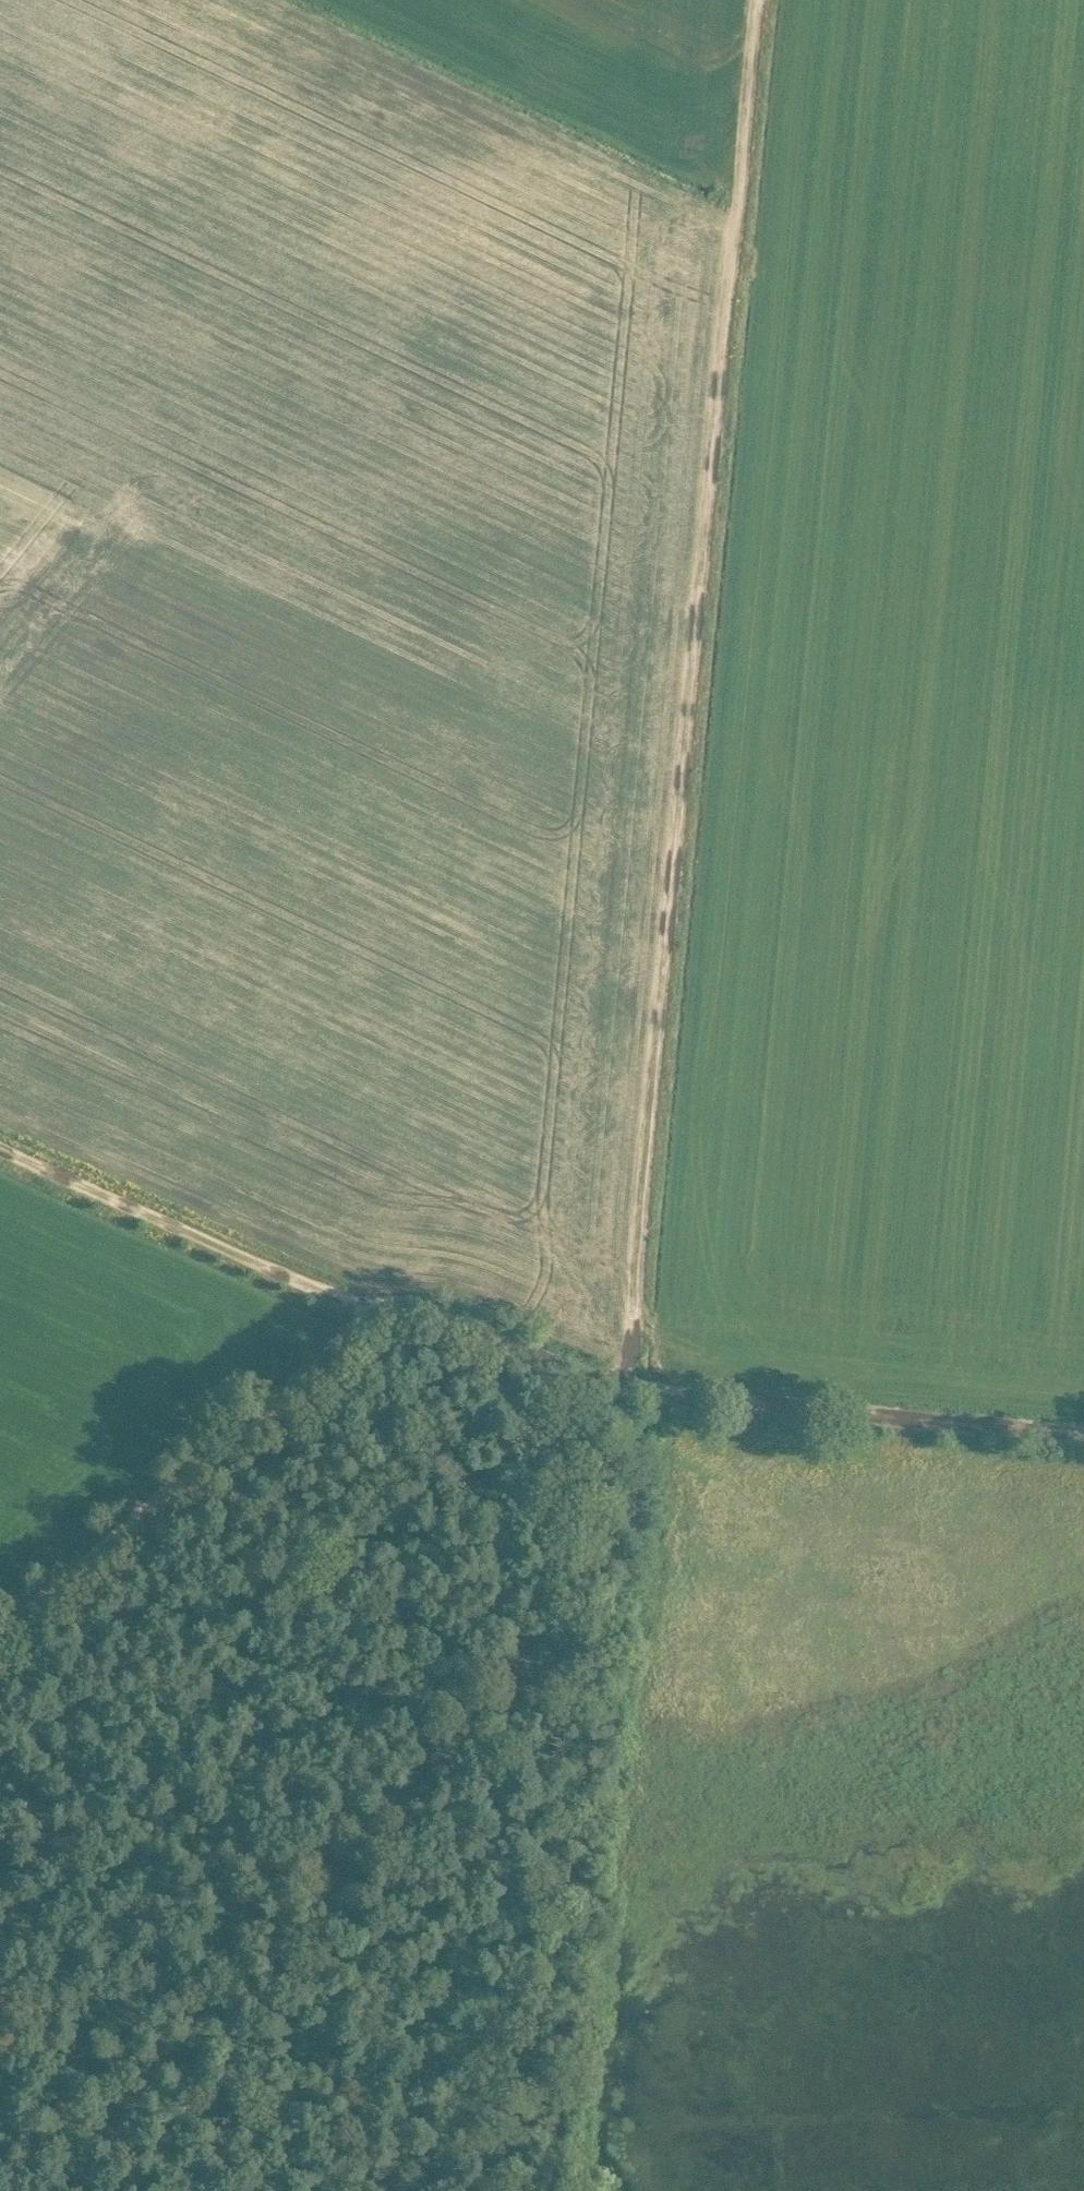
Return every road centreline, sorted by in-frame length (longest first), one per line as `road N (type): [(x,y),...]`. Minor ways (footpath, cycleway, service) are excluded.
road 1 (track): [(67,2190),(461,1746),(465,1724),(188,1480),(347,1346),(364,1316)]
road 2 (track): [(364,1316),(391,1305),(437,1314),(629,1393),(1083,1437)]
road 3 (track): [(364,1316),(0,1153)]
road 4 (track): [(0,1635),(188,1480)]

